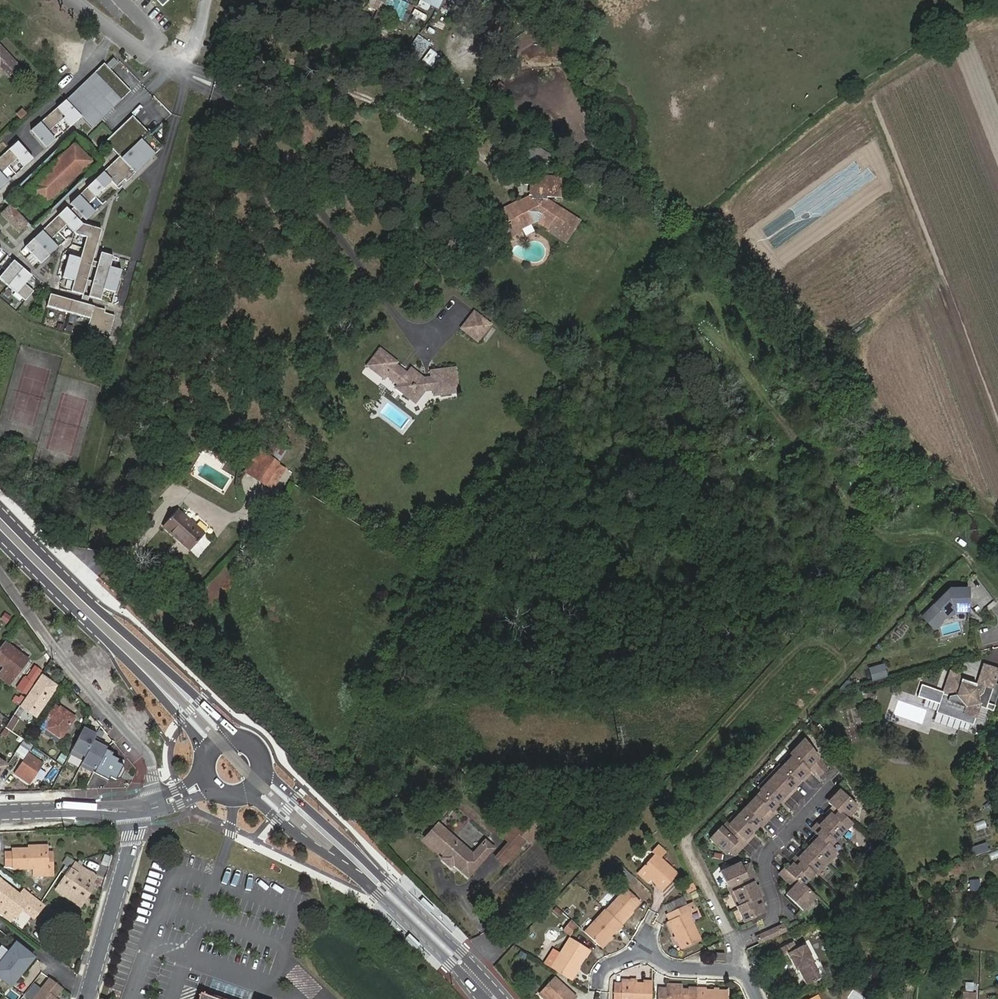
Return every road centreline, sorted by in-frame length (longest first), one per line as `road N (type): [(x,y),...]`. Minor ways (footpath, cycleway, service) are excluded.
road 1 (track): [(948,480),(745,255),(702,221),(972,0)]
road 2 (secondary): [(497,998),(423,919),(262,784)]
road 3 (secondary): [(217,741),(0,517)]
road 4 (residential): [(733,971),(737,943),(775,914),(764,872),(769,850),(829,788)]
road 5 (residential): [(89,998),(138,825),(154,805)]
road 6 (residential): [(733,971),(685,970),(635,953),(607,968),(599,979),(604,993)]
road 7 (tertiary): [(0,812),(154,805)]
road 8 (residential): [(74,0),(141,52),(185,74)]

